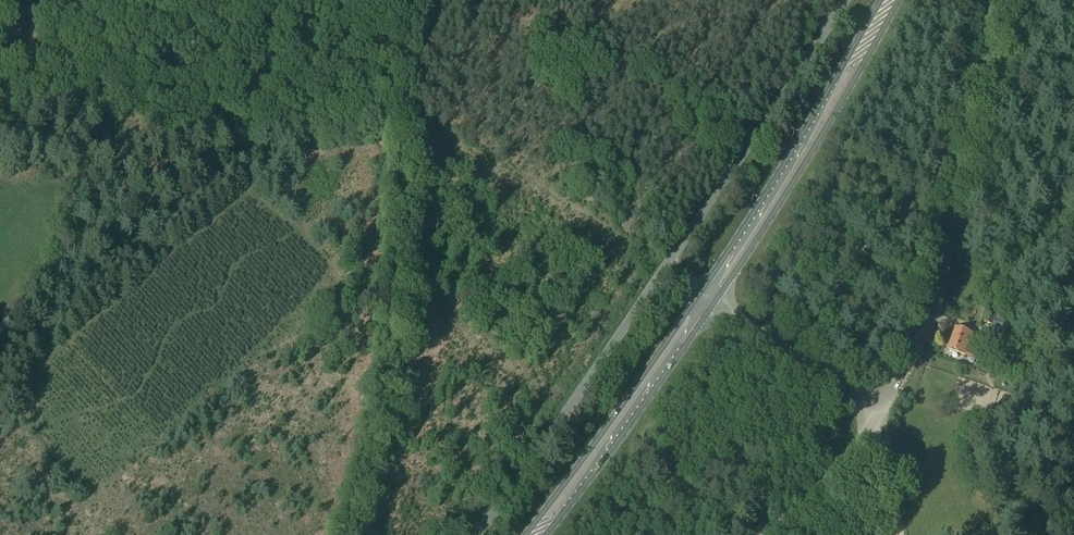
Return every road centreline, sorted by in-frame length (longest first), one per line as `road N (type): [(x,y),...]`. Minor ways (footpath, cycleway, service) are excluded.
road 1 (unclassified): [(878,418),(928,321),(1003,0)]
road 2 (primary): [(713,305),(819,150),(899,0)]
road 3 (primary): [(880,0),(804,139),(699,295)]
road 4 (unclassified): [(470,534),(664,268)]
road 5 (unclassified): [(664,268),(845,0)]
road 6 (primary): [(699,295),(524,534)]
road 7 (primary): [(546,534),(713,305)]
road 8 (unclassified): [(878,418),(713,305)]
road 9 (unclassified): [(767,534),(878,418)]

